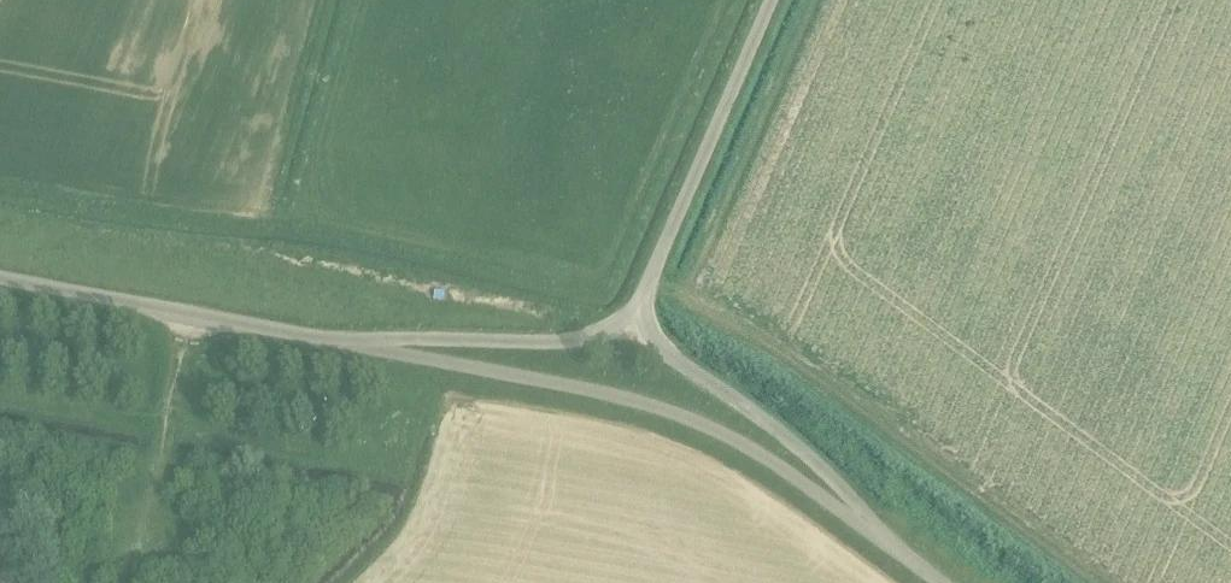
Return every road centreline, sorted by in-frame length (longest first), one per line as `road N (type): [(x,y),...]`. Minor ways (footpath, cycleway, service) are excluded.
road 1 (unclassified): [(921,571),(712,444),(622,405),(334,345)]
road 2 (unclassified): [(634,334),(824,470),(921,571)]
road 3 (unclassified): [(634,334),(779,0)]
road 4 (unclassified): [(334,345),(0,283)]
road 5 (unclassified): [(334,345),(634,334)]

